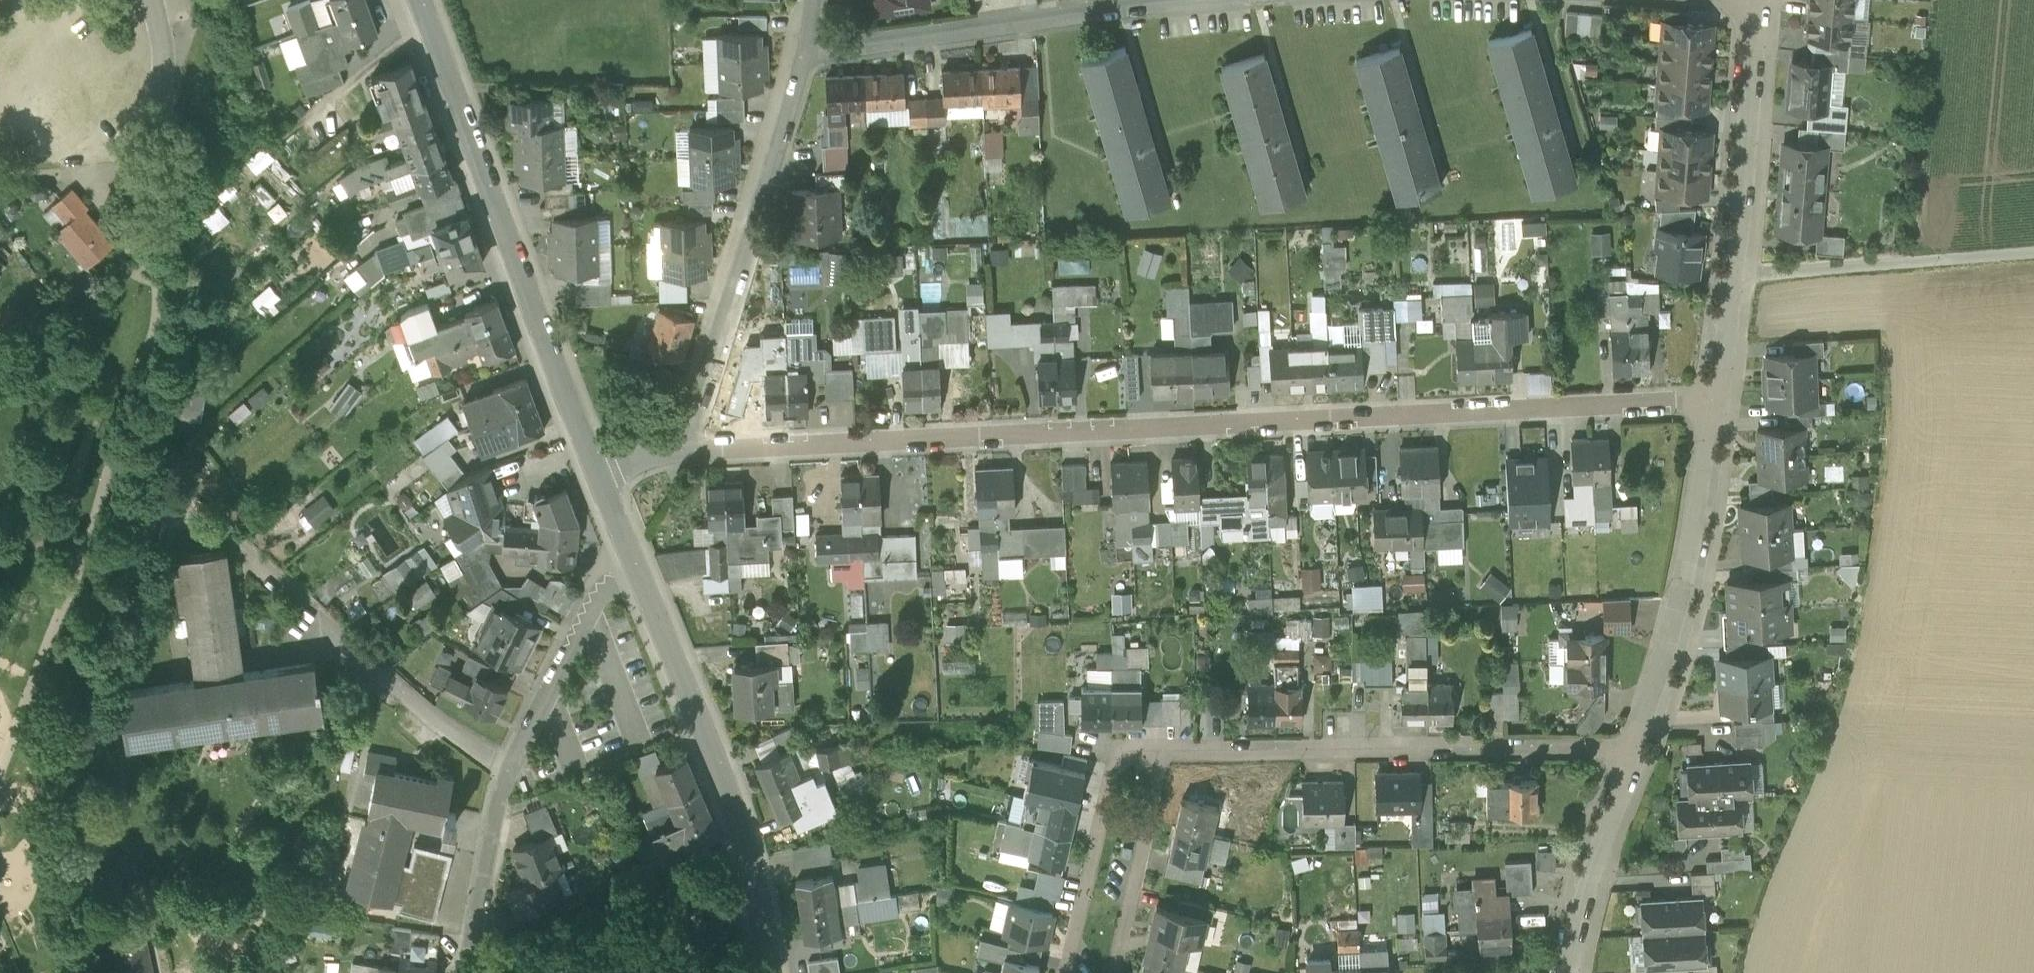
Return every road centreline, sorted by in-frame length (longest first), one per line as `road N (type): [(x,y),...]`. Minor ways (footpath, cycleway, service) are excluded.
road 1 (residential): [(1721,396),(696,449)]
road 2 (tertiary): [(593,463),(420,0)]
road 3 (residential): [(1633,750),(1168,749)]
road 4 (residential): [(464,972),(507,776),(606,570),(628,551)]
road 5 (tertiary): [(770,972),(733,808),(628,551)]
road 6 (residential): [(807,55),(1235,0)]
road 7 (residential): [(807,55),(683,450)]
road 8 (residential): [(1633,750),(1693,589),(1721,396)]
road 9 (unclassified): [(1738,272),(2033,249)]
road 10 (residential): [(1168,749),(1118,749),(1064,972)]
road 11 (residential): [(1738,272),(1764,0)]
road 12 (residential): [(1570,972),(1595,851),(1633,750)]
road 13 (residential): [(1168,749),(1113,972)]
road 14 (residential): [(1721,396),(1738,272)]

